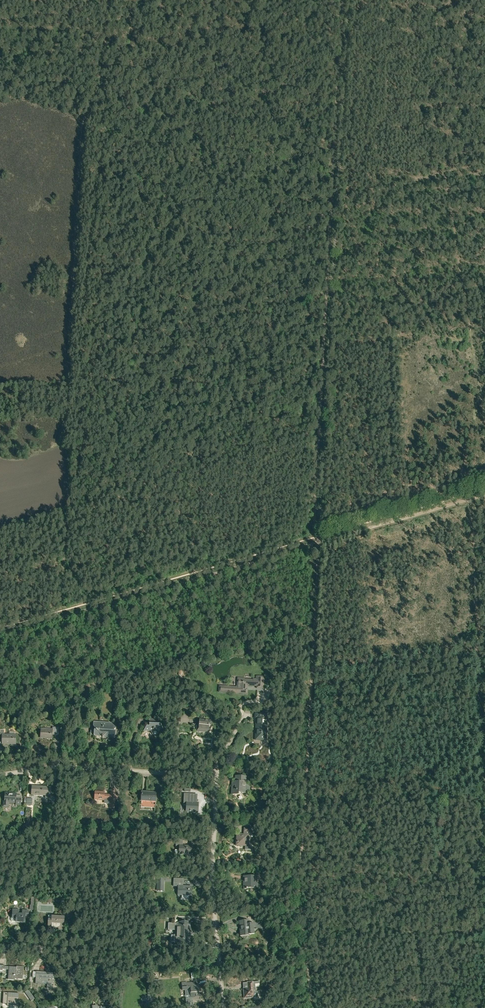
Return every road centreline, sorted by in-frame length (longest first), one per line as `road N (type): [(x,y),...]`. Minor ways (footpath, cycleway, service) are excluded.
road 1 (track): [(342,0),(316,537)]
road 2 (track): [(317,542),(299,891),(313,1007)]
road 3 (track): [(317,542),(0,634)]
road 4 (track): [(484,407),(442,169)]
road 5 (unclassified): [(224,1007),(212,871),(217,775)]
road 6 (unclassified): [(217,775),(65,767),(0,775)]
road 7 (track): [(484,495),(317,542)]
road 8 (unclassified): [(78,1007),(65,949),(0,946)]

